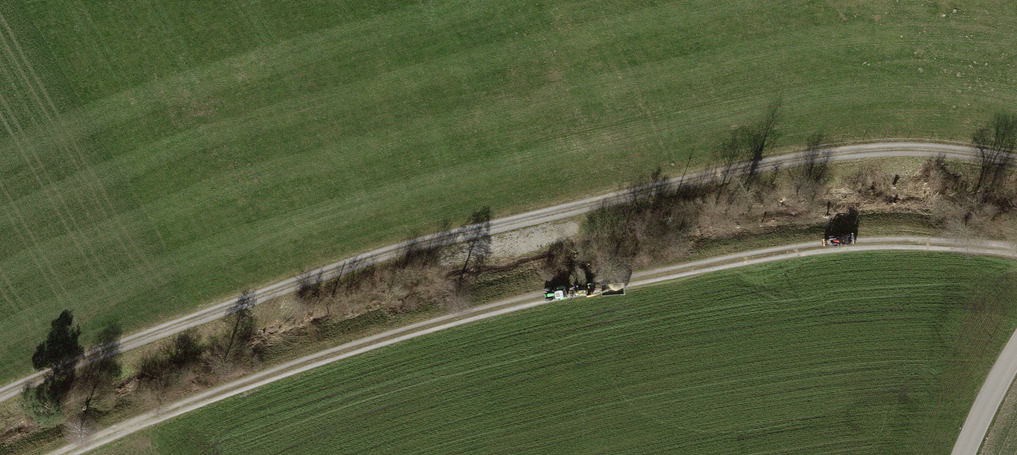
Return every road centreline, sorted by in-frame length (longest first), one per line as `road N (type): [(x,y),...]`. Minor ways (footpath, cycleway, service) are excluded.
road 1 (track): [(0,391),(362,254),(615,194),(841,153),(910,149),(1016,161)]
road 2 (track): [(56,454),(418,327),(804,246),(1016,250)]

